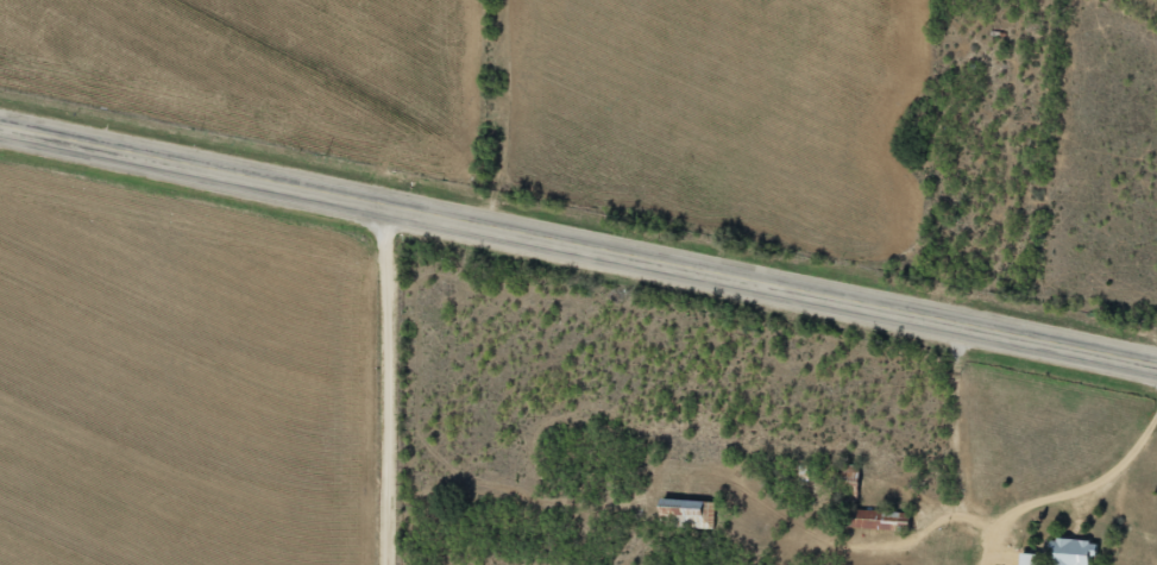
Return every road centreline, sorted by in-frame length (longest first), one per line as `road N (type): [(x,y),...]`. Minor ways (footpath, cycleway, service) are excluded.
road 1 (trunk): [(1156,373),(0,126)]
road 2 (track): [(939,324),(980,503),(1094,496),(1156,420)]
road 3 (tertiary): [(391,564),(395,208)]

